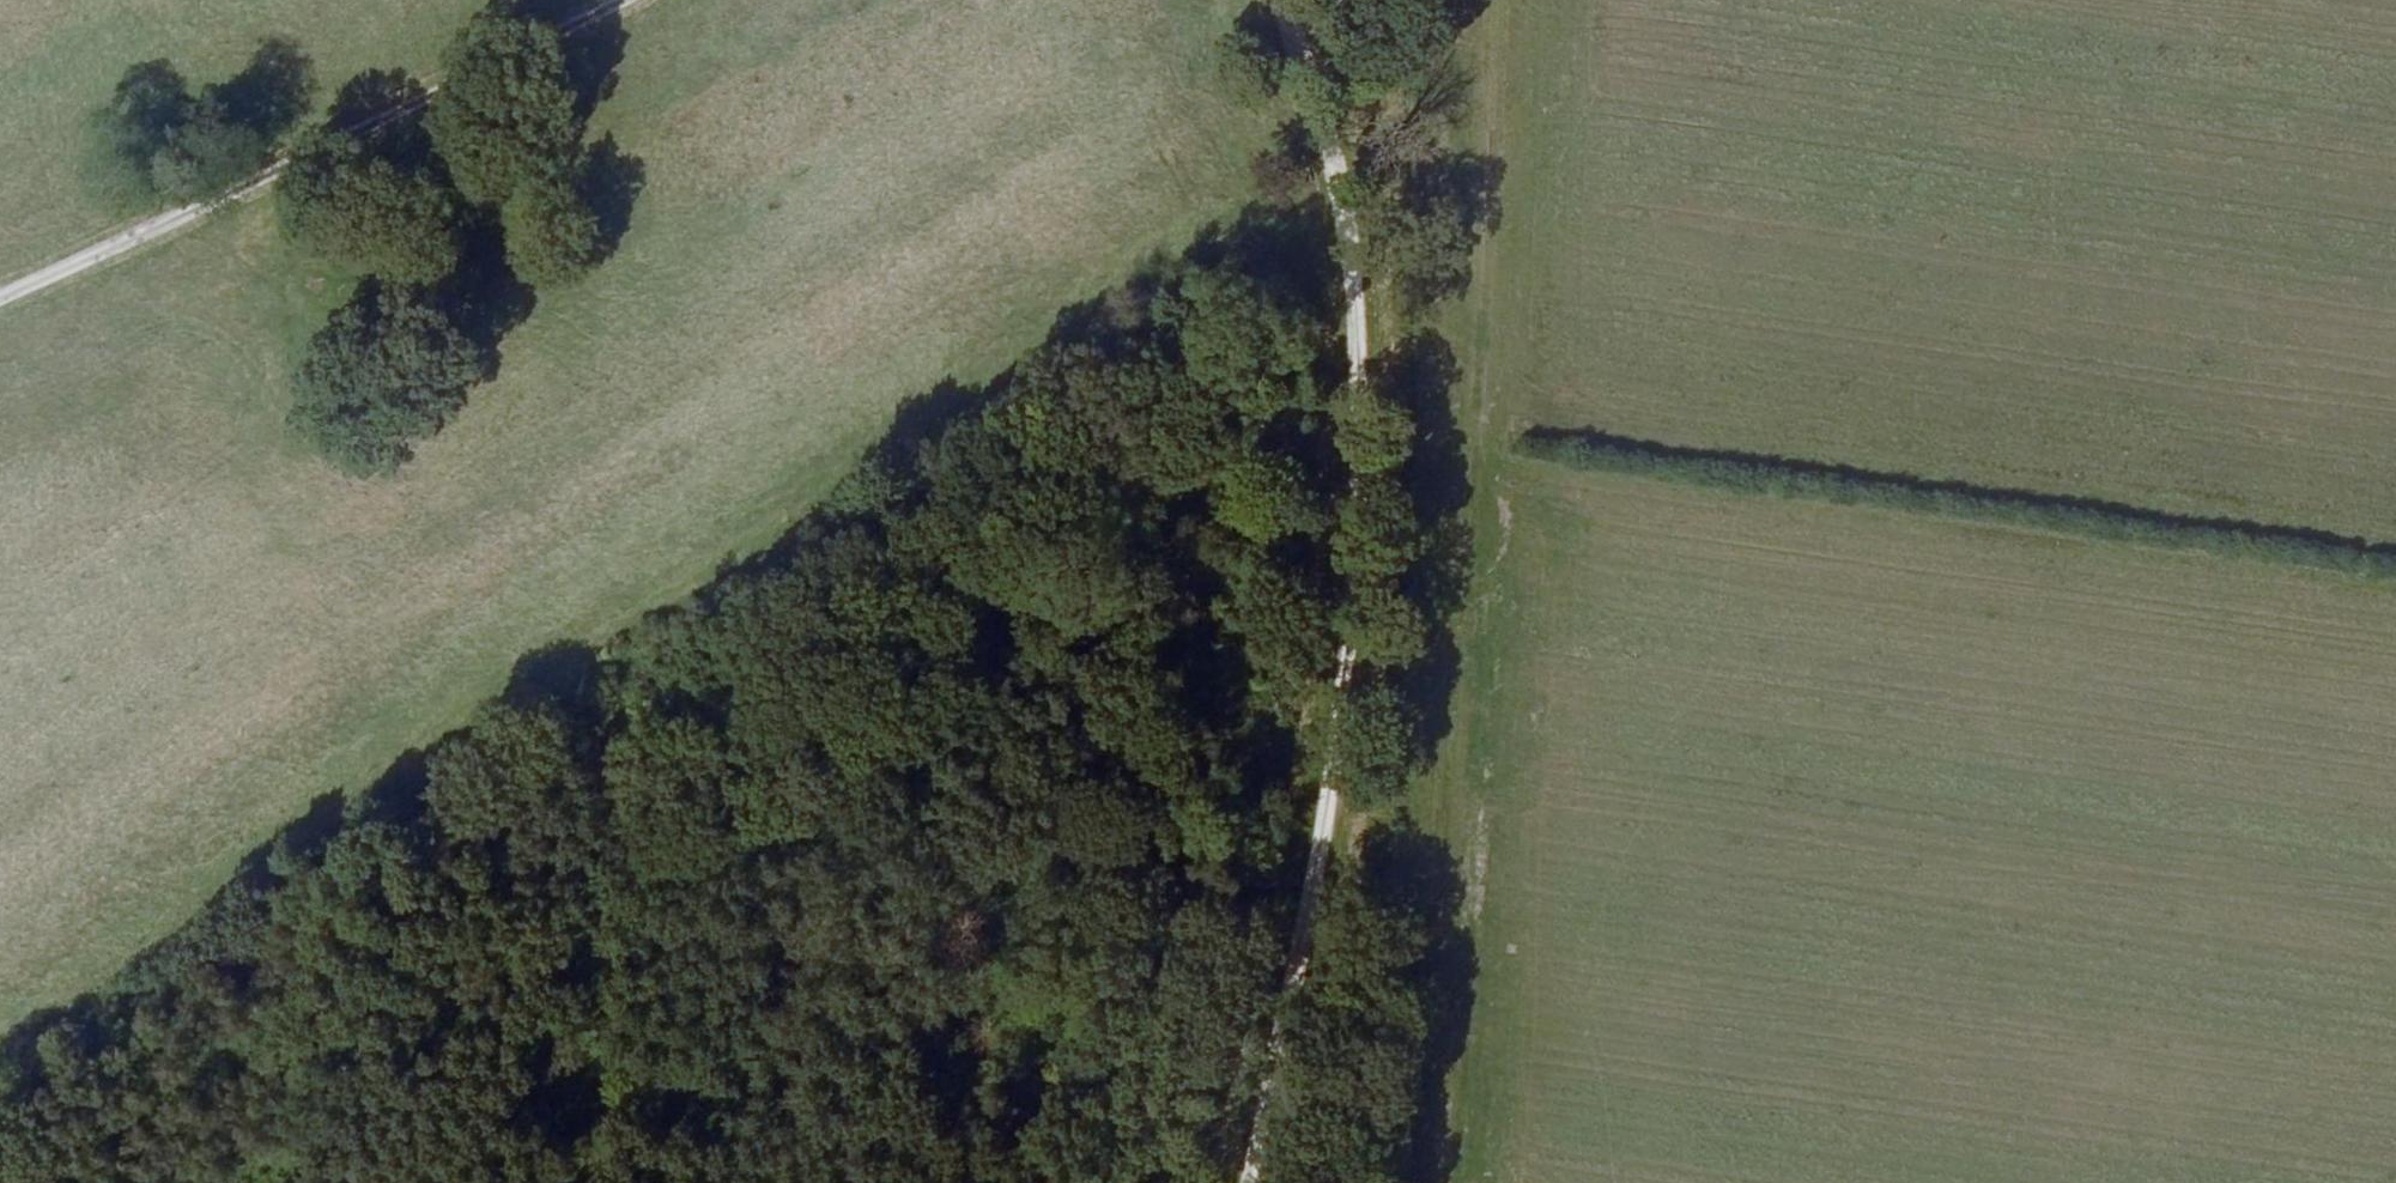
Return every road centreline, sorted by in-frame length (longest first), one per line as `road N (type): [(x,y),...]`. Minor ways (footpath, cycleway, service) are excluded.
road 1 (unclassified): [(1252,1182),(1314,872),(1353,469),(1346,266),(1272,0)]
road 2 (unclassified): [(619,0),(339,141),(0,296)]
road 3 (track): [(1459,0),(1439,97),(1439,186)]

